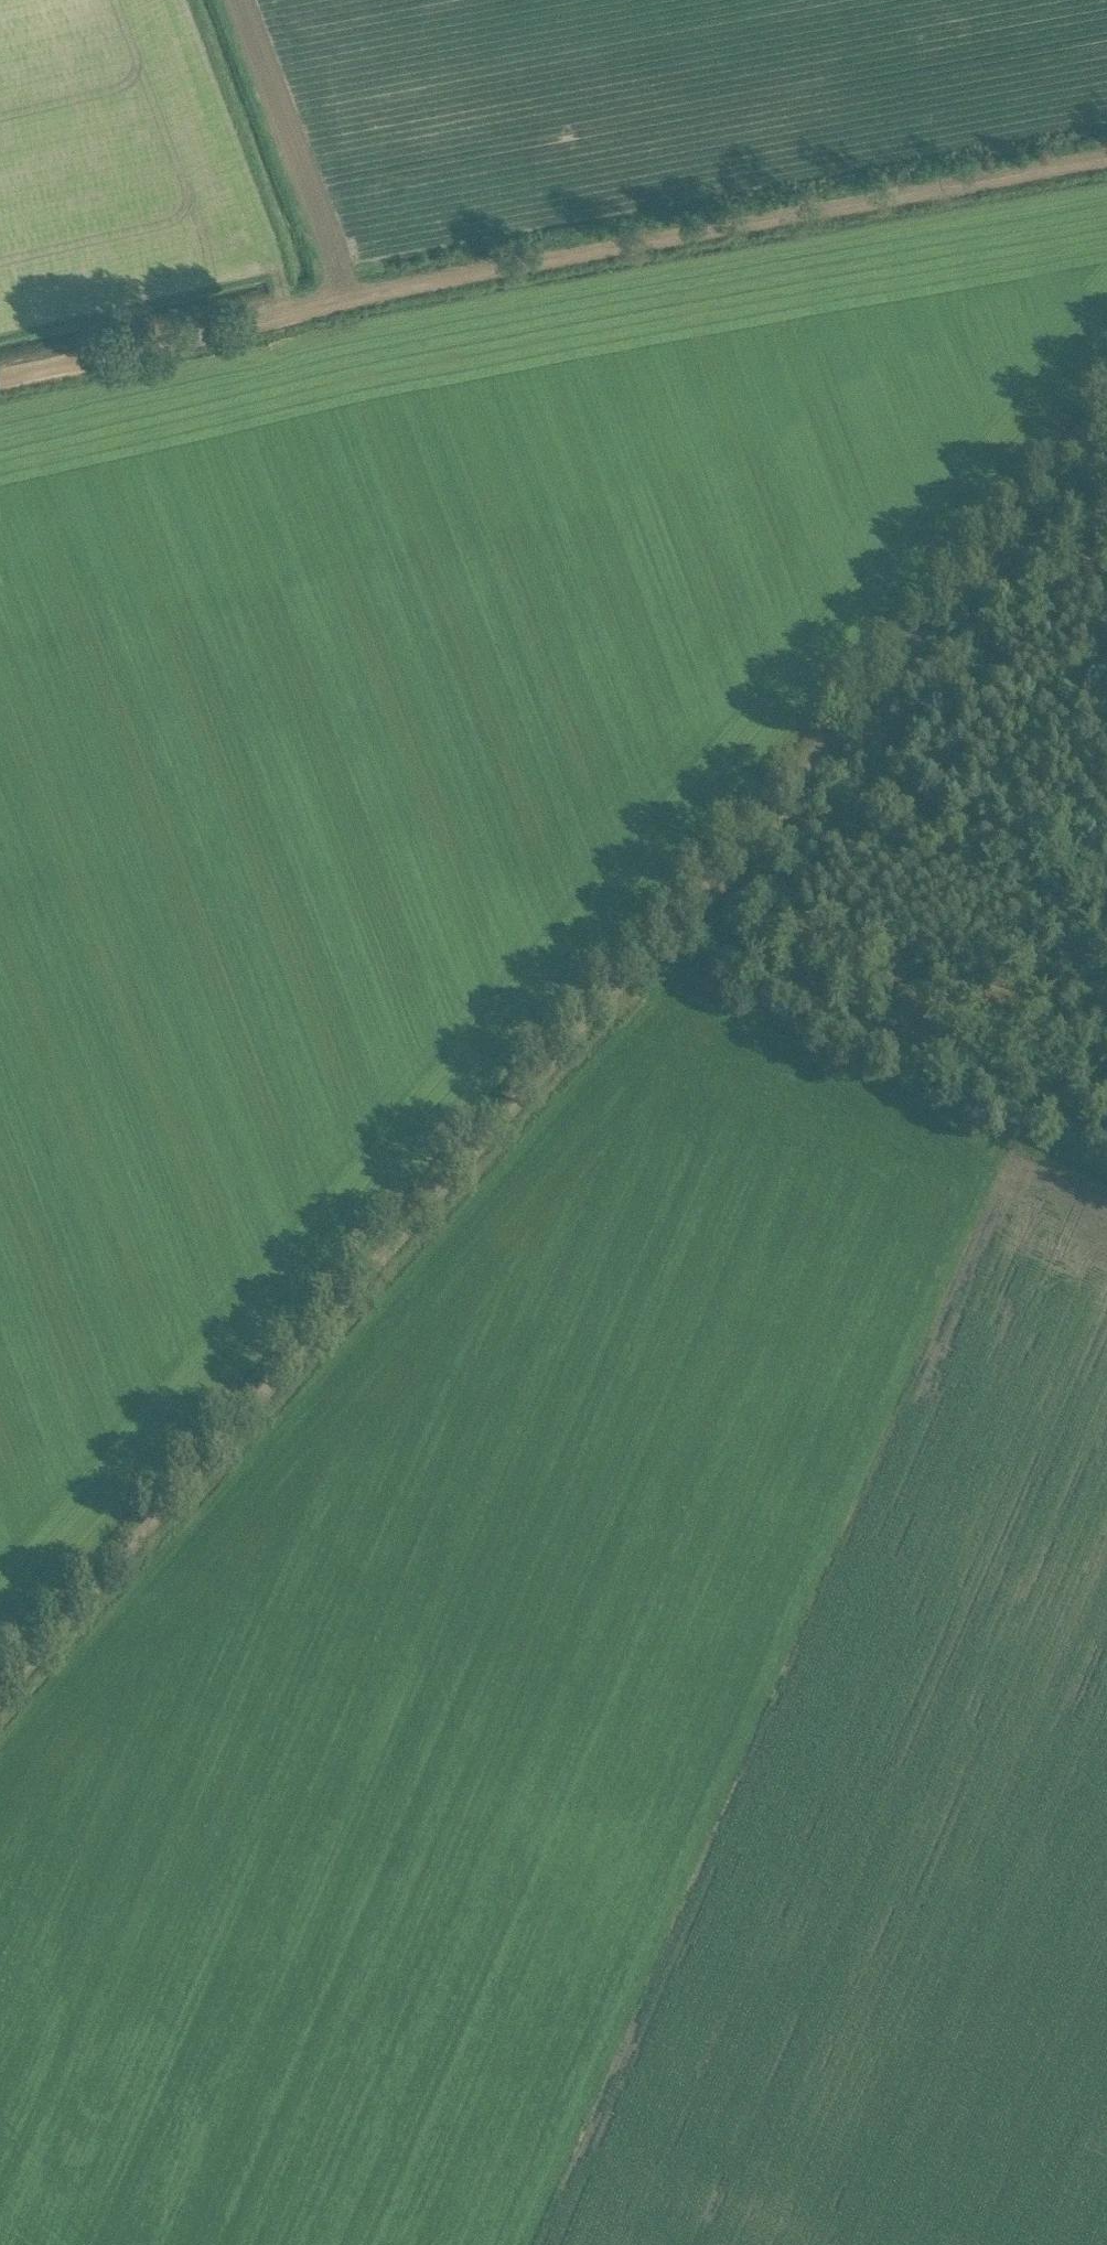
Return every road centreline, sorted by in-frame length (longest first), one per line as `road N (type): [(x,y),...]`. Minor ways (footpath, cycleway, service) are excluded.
road 1 (track): [(0,1695),(1106,417)]
road 2 (track): [(1106,158),(323,306),(0,380)]
road 3 (track): [(837,775),(1106,850)]

